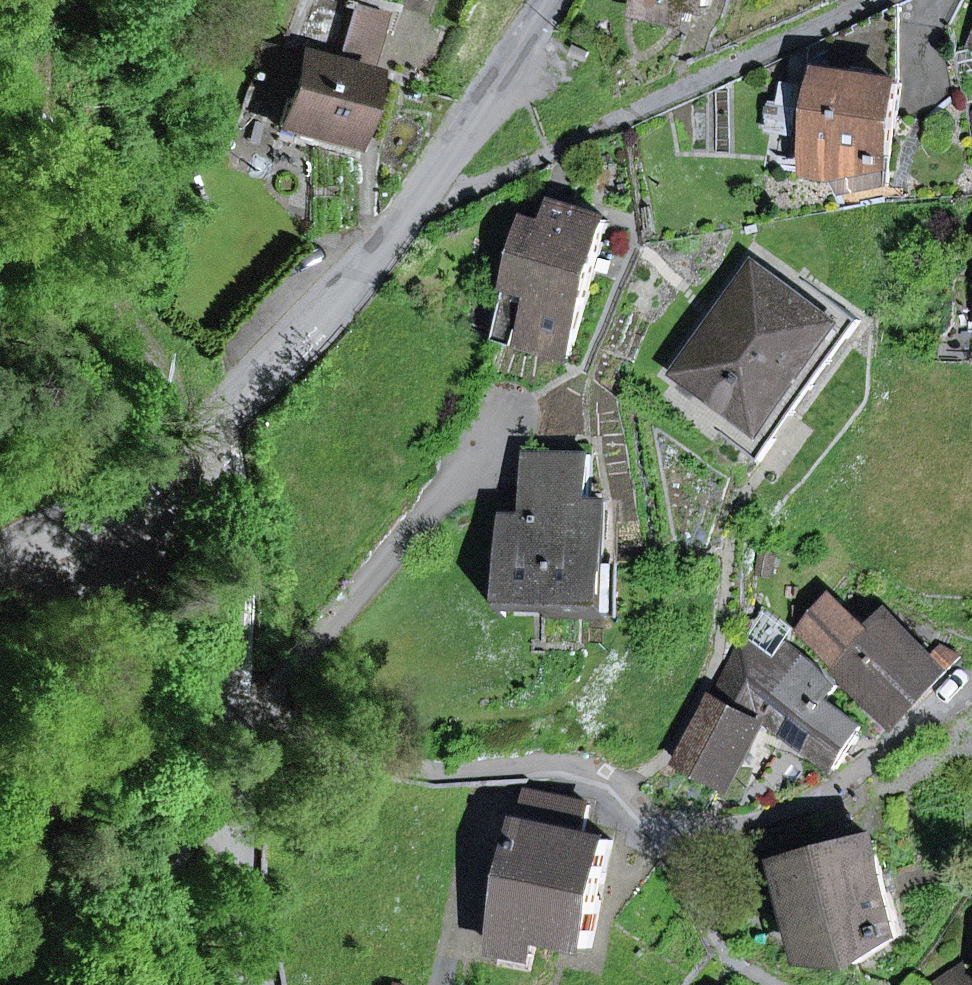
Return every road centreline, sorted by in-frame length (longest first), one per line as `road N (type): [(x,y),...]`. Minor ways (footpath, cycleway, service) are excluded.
road 1 (tertiary): [(549,0),(397,234),(228,400)]
road 2 (track): [(228,400),(167,360),(58,191),(36,61),(42,0)]
road 3 (residential): [(663,835),(590,772),(558,765),(440,770),(360,758),(265,708),(238,705)]
road 4 (residential): [(971,687),(808,806),(748,825),(663,835)]
road 5 (residential): [(238,705),(242,547),(228,400)]
road 6 (residential): [(260,984),(242,903),(238,705)]
road 7 (tertiary): [(228,400),(148,471),(0,553)]
road 8 (residential): [(765,984),(717,941),(663,835)]

